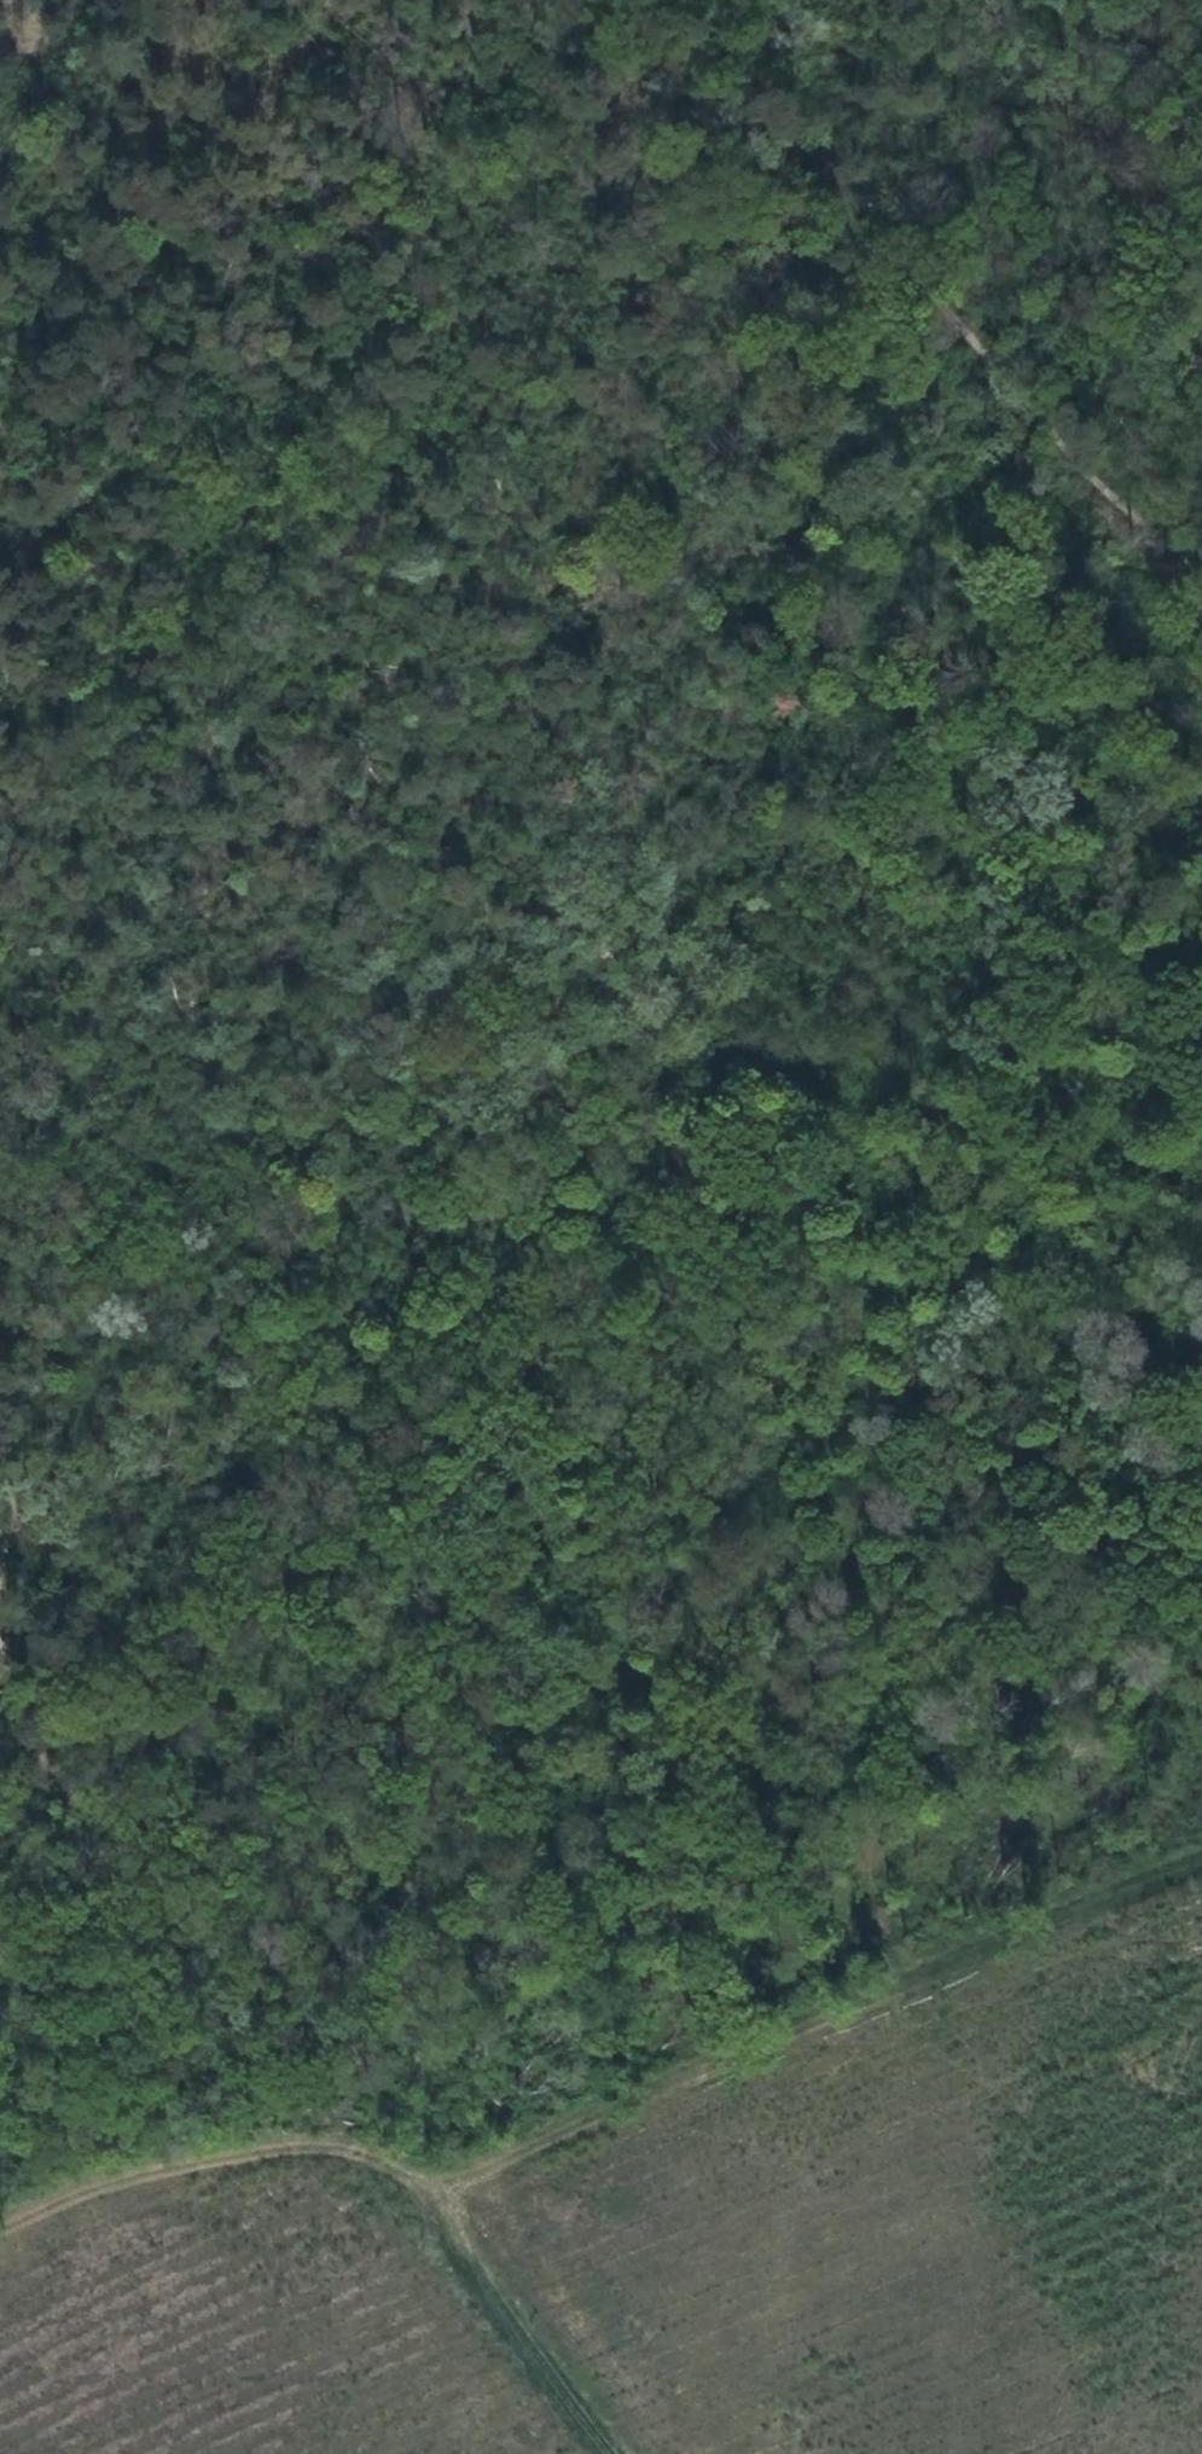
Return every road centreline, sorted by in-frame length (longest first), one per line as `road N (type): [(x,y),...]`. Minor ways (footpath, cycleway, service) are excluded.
road 1 (track): [(429,2181),(1201,1857)]
road 2 (track): [(606,2453),(490,2298),(445,2196),(429,2181),(334,2146),(124,2179),(0,2231)]

